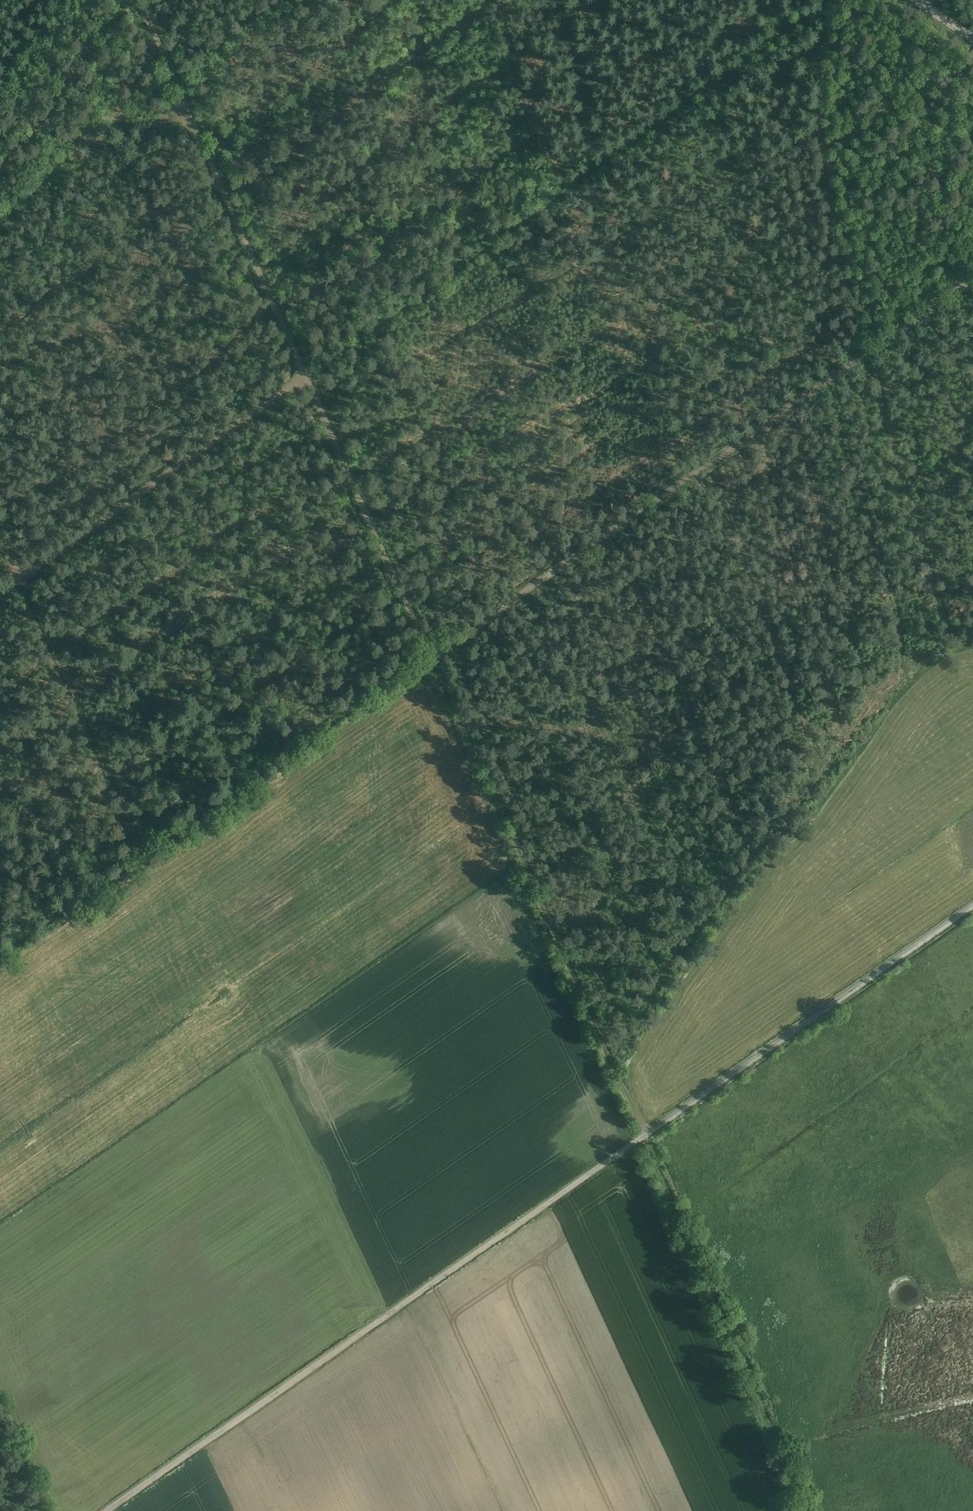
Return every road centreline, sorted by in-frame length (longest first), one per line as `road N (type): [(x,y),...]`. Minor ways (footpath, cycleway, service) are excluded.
road 1 (track): [(102,1510),(972,905)]
road 2 (track): [(0,591),(817,0)]

